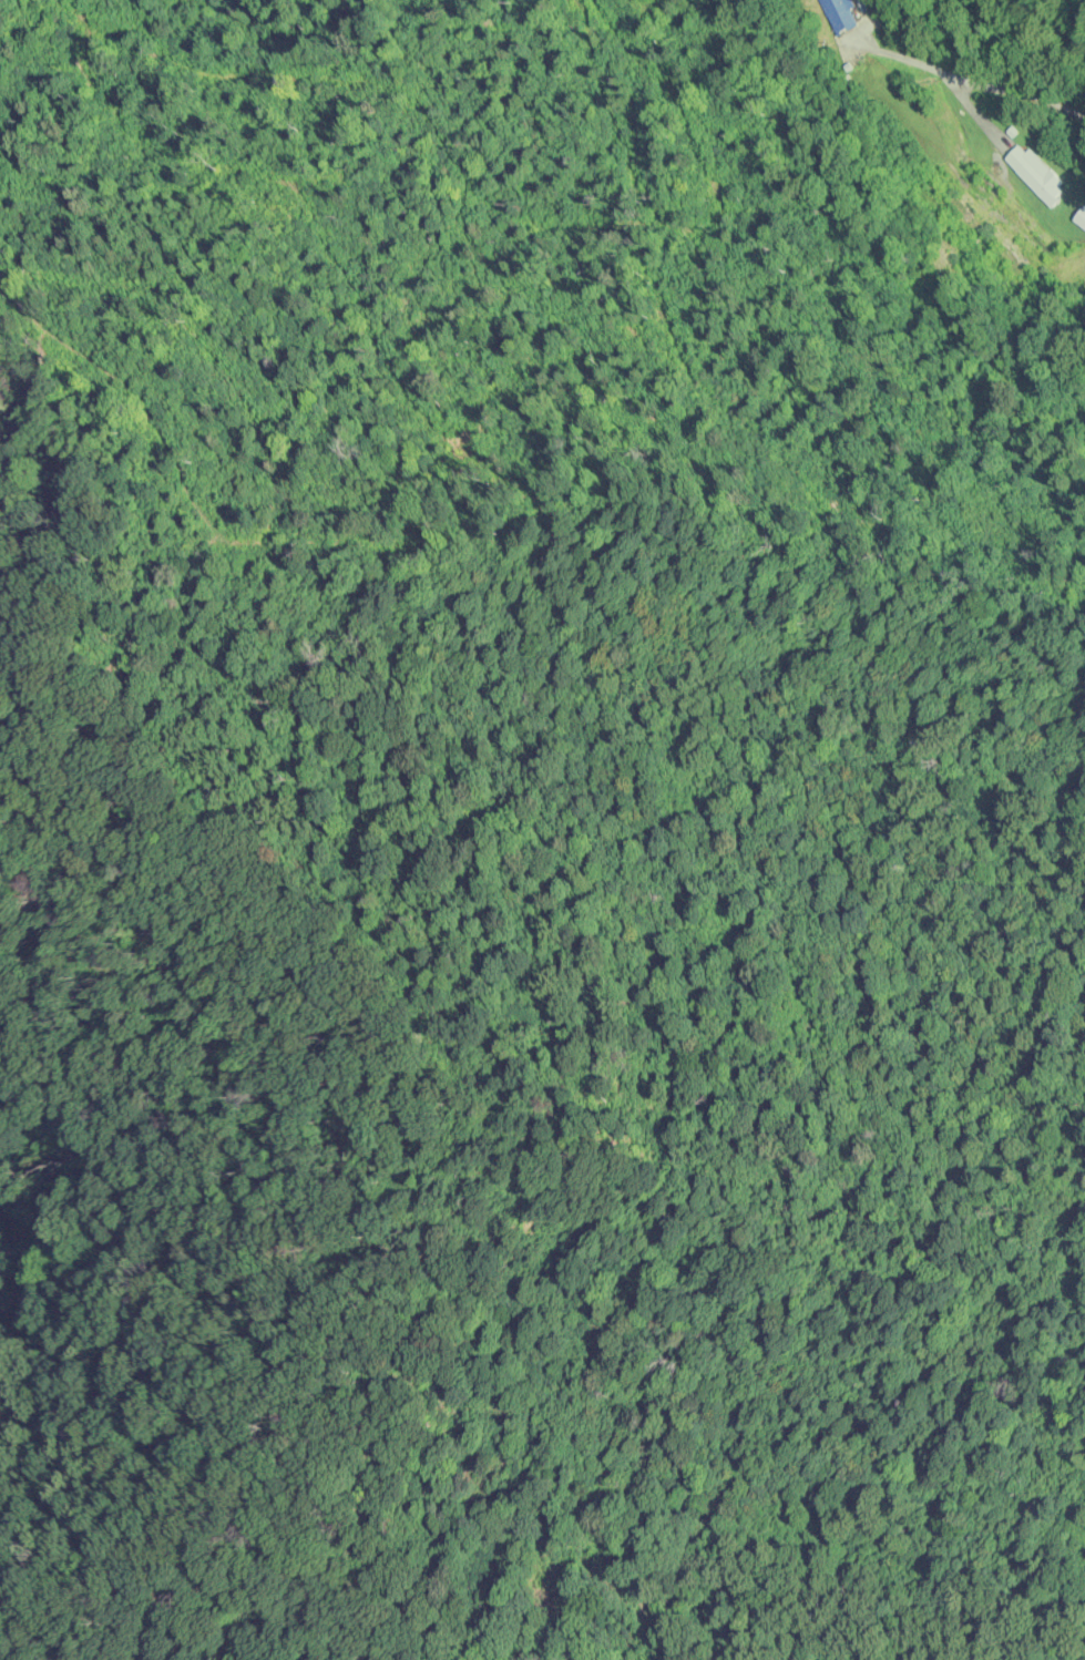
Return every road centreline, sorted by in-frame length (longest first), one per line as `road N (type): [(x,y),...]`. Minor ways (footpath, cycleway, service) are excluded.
road 1 (residential): [(903,62),(992,82),(1084,127)]

